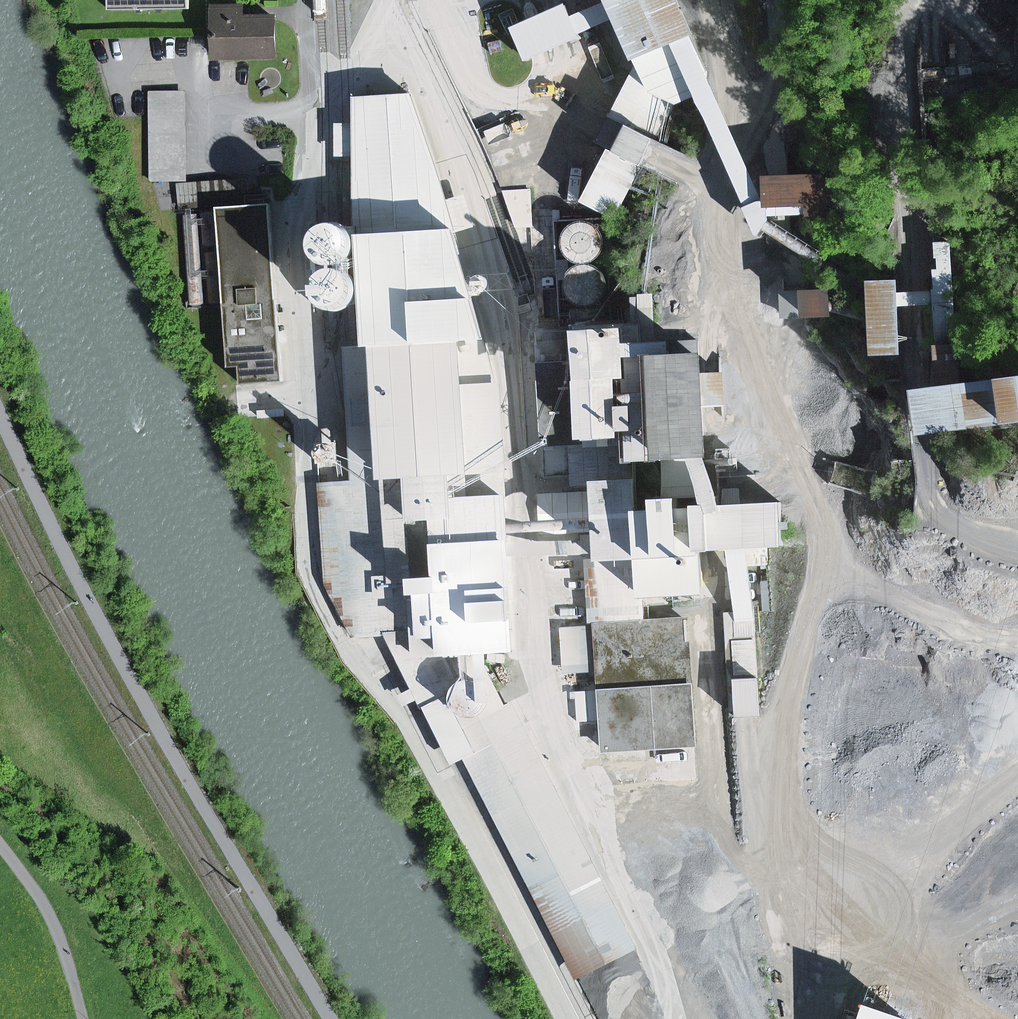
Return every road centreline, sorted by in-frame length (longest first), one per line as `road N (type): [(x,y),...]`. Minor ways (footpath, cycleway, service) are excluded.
road 1 (unclassified): [(404,0),(320,142),(303,230),(313,564),(345,639),(405,722),(565,1018)]
road 2 (track): [(0,842),(47,909),(79,1018)]

